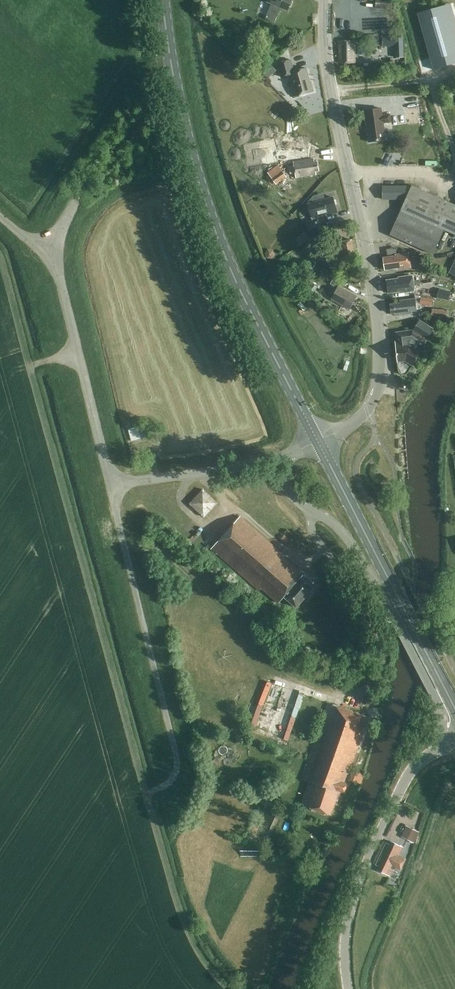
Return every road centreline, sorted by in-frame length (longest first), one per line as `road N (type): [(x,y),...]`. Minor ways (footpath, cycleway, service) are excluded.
road 1 (tertiary): [(319,443),(366,410),(378,357),(374,299),(324,57),(322,0)]
road 2 (primary): [(319,443),(208,211),(175,93),(162,0)]
road 3 (unclassified): [(454,739),(350,542),(293,494),(277,459)]
road 4 (primary): [(454,709),(319,443)]
road 5 (tertiary): [(349,988),(348,920),(372,851),(411,771),(454,742)]
road 6 (unclassified): [(111,485),(50,255)]
road 7 (unclassified): [(111,485),(277,459)]

